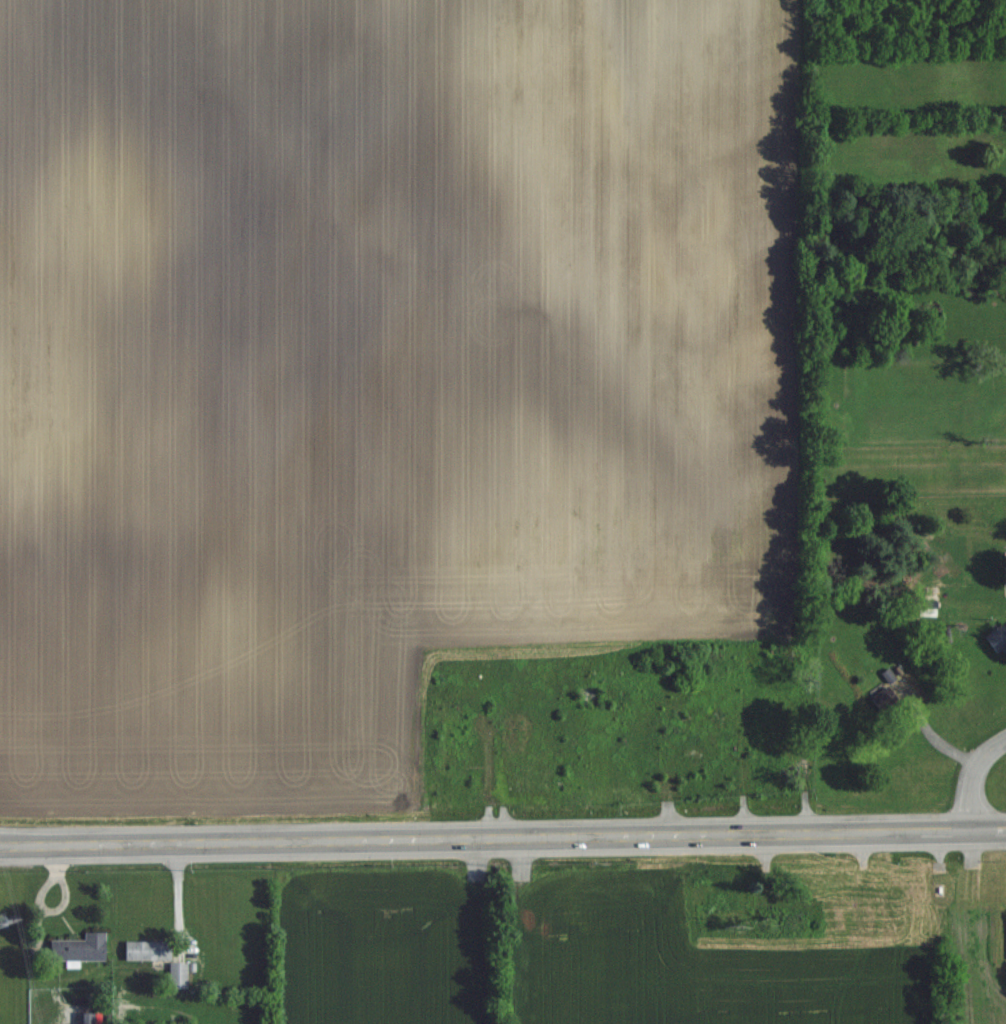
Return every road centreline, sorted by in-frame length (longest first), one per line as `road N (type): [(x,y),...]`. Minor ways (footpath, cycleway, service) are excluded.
road 1 (secondary): [(0,846),(1005,827)]

